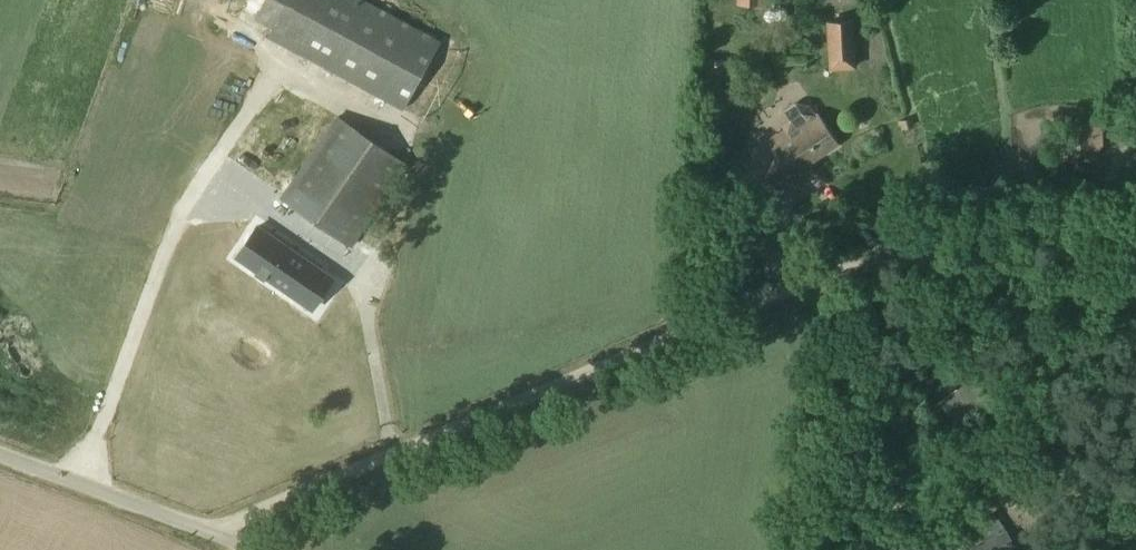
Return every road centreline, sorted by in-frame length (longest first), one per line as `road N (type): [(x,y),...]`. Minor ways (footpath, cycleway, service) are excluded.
road 1 (track): [(1135,260),(896,266),(806,281),(544,384),(260,514),(228,549)]
road 2 (residential): [(0,454),(258,549)]

